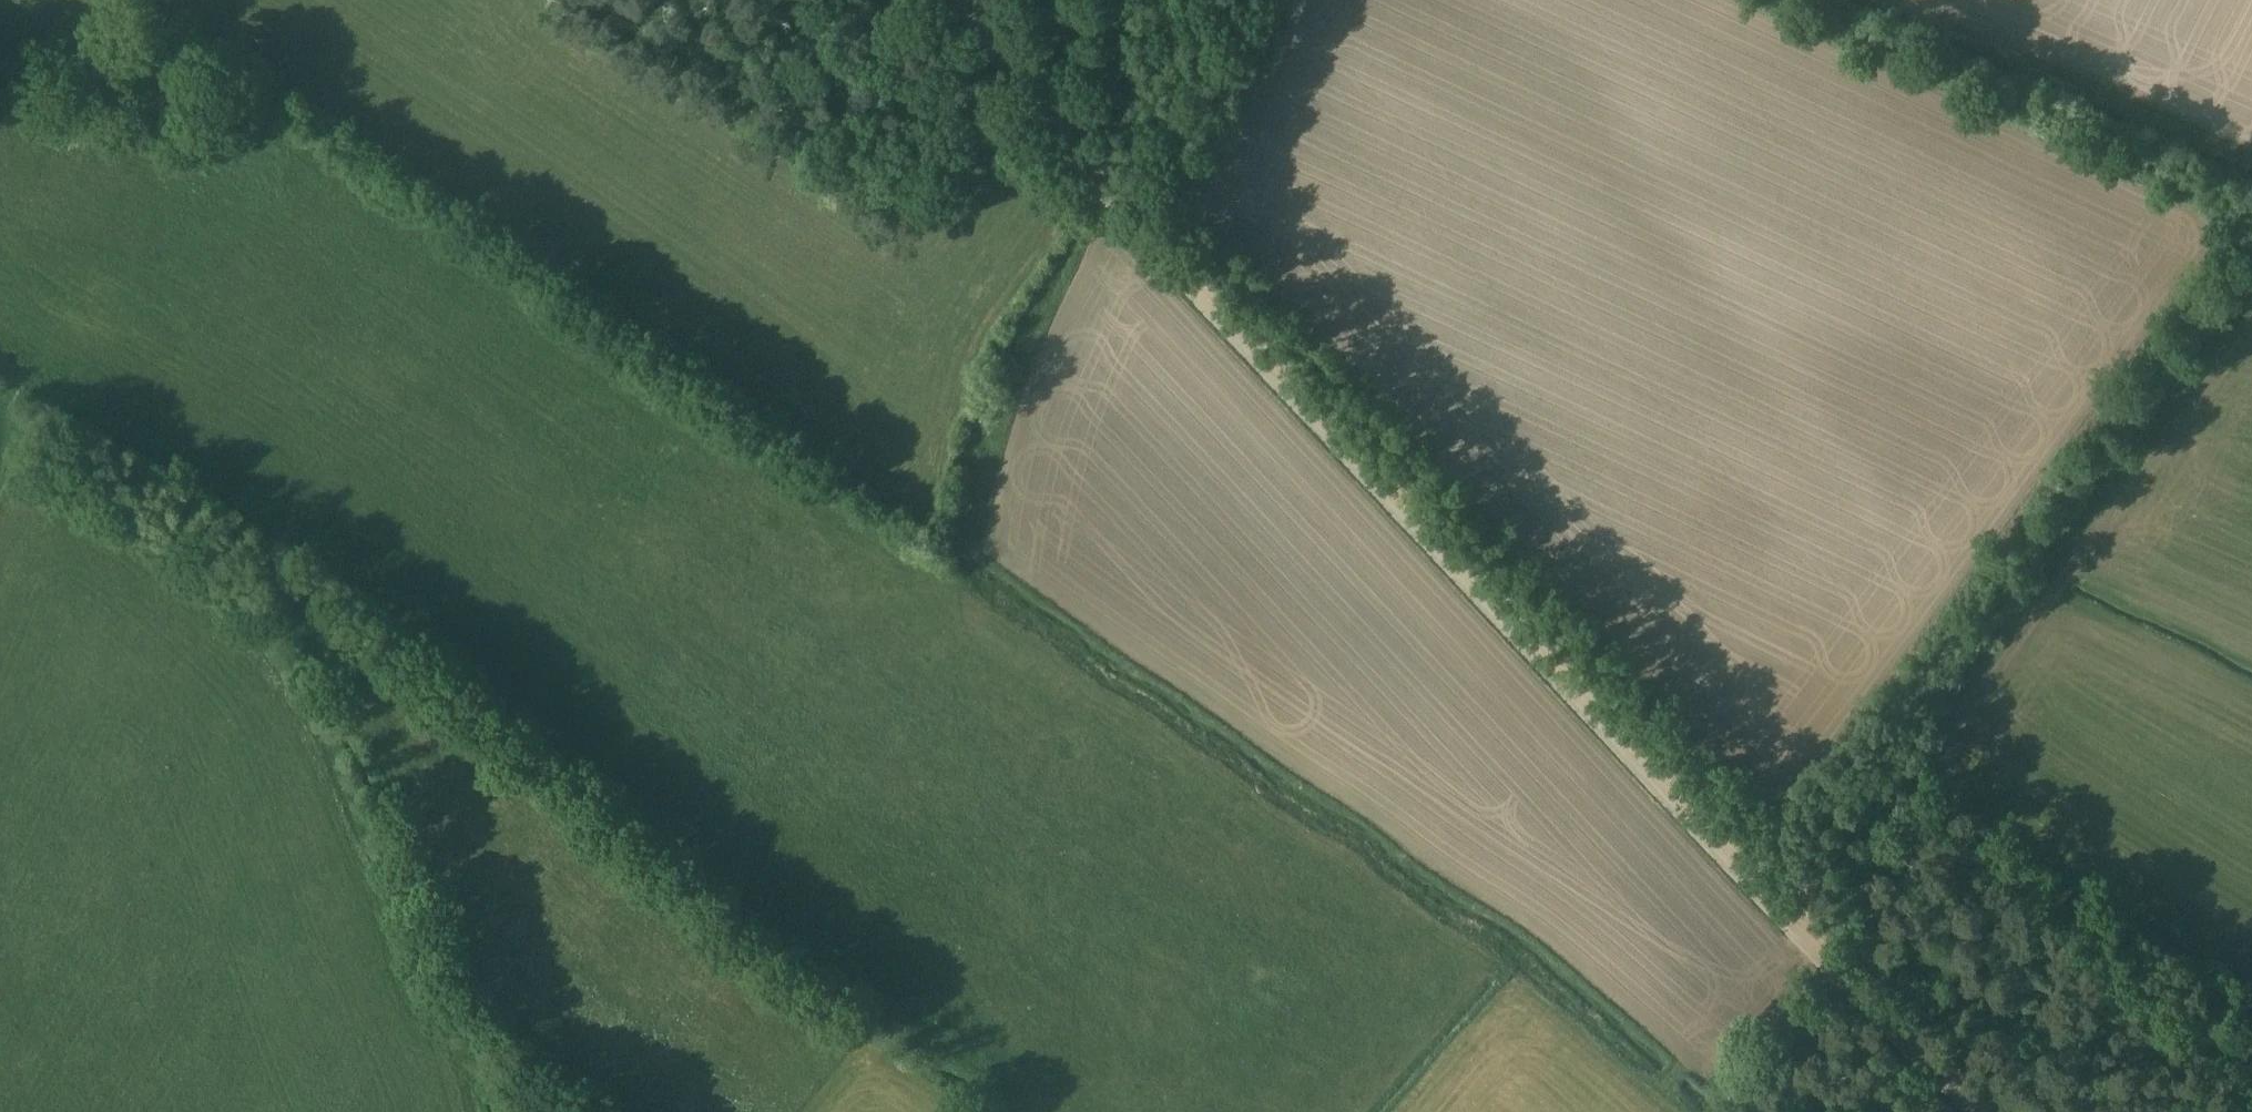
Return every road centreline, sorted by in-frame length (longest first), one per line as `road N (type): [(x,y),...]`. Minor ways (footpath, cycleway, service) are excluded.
road 1 (track): [(1985,1111),(1163,247),(967,0)]
road 2 (track): [(2251,164),(1885,0)]

